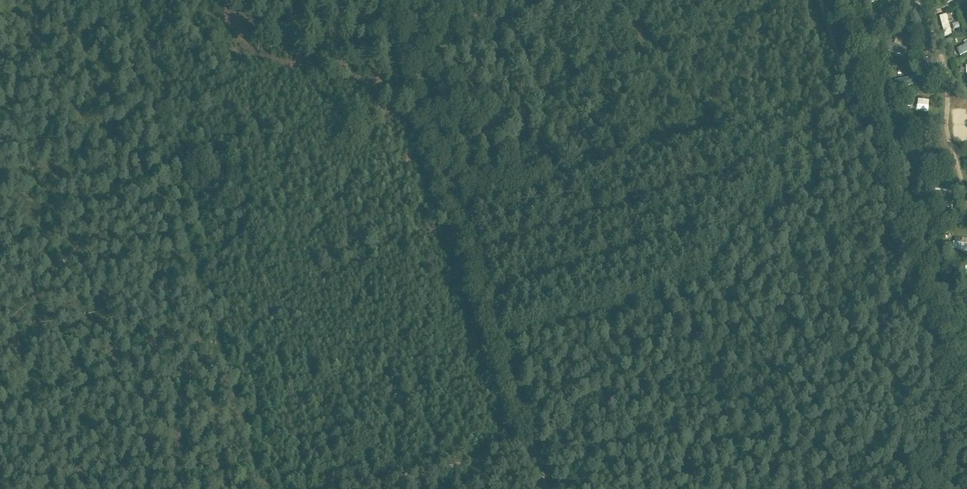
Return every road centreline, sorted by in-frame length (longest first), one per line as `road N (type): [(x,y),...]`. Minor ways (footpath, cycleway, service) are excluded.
road 1 (track): [(499,348),(704,287),(783,154),(870,75)]
road 2 (track): [(530,447),(392,0)]
road 3 (track): [(966,383),(845,0)]

